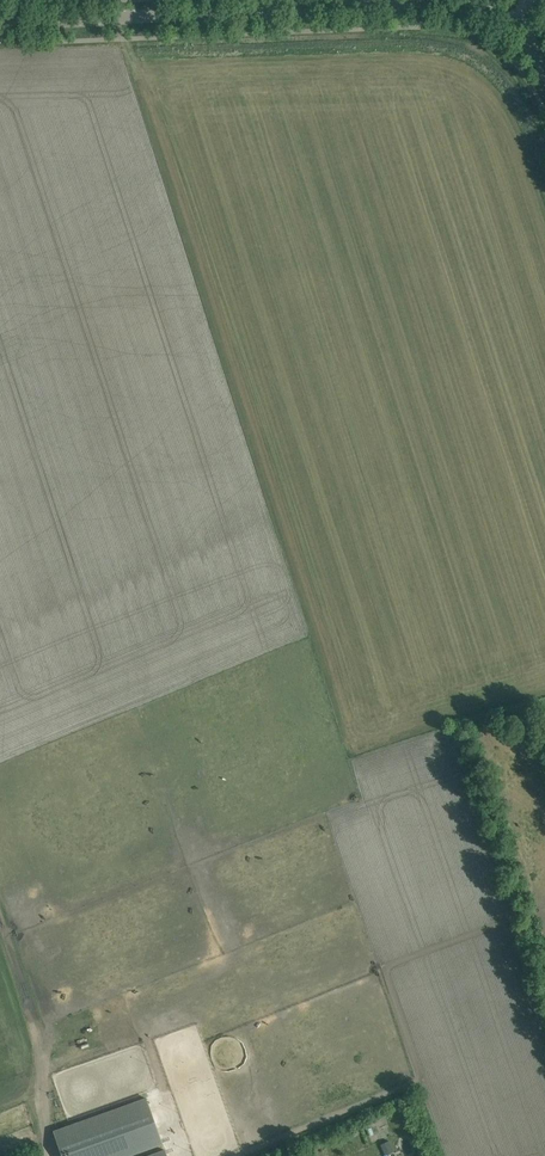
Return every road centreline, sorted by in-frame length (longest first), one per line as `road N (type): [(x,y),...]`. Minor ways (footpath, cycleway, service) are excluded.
road 1 (tertiary): [(510,23),(439,2),(47,20),(0,9)]

